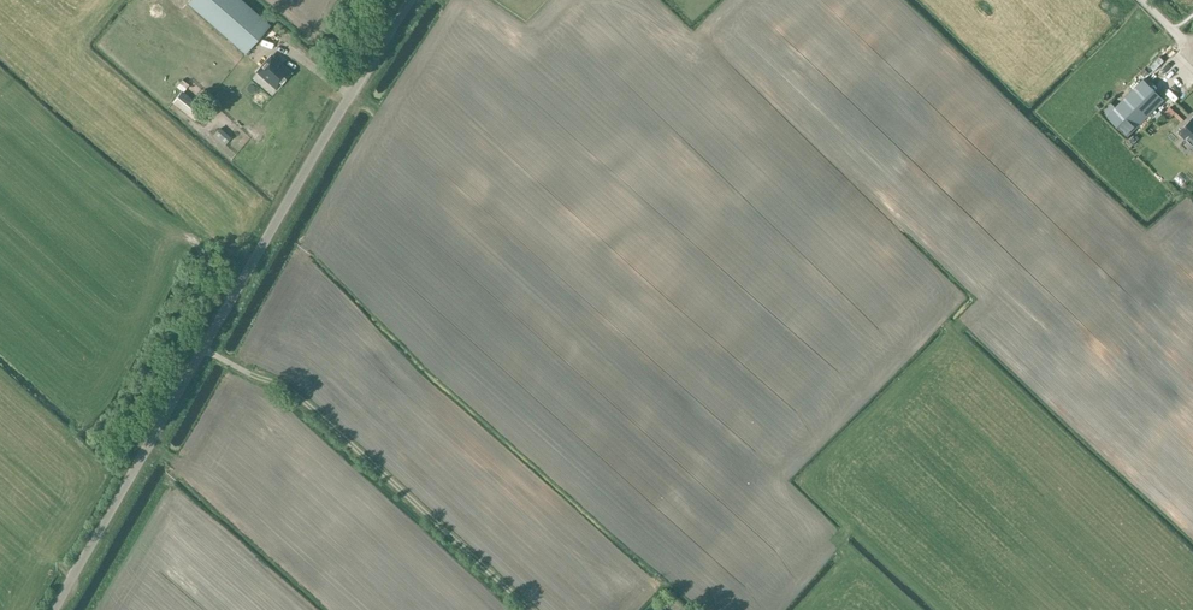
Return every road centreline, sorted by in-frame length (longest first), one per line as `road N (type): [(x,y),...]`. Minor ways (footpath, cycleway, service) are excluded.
road 1 (unclassified): [(54,609),(410,0)]

